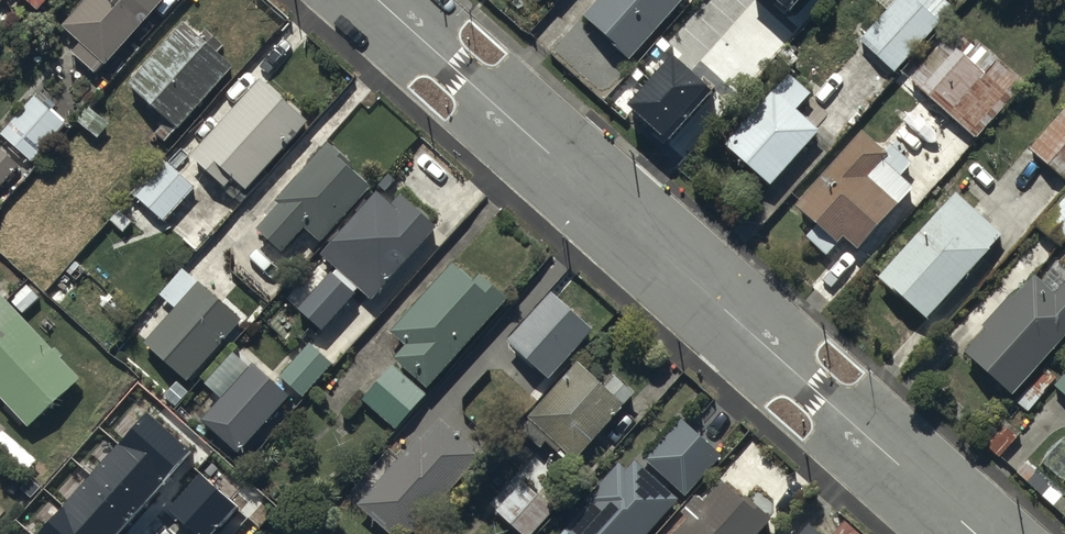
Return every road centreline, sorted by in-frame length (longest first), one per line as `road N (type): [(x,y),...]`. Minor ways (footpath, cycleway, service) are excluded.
road 1 (residential): [(974,533),(376,0)]

